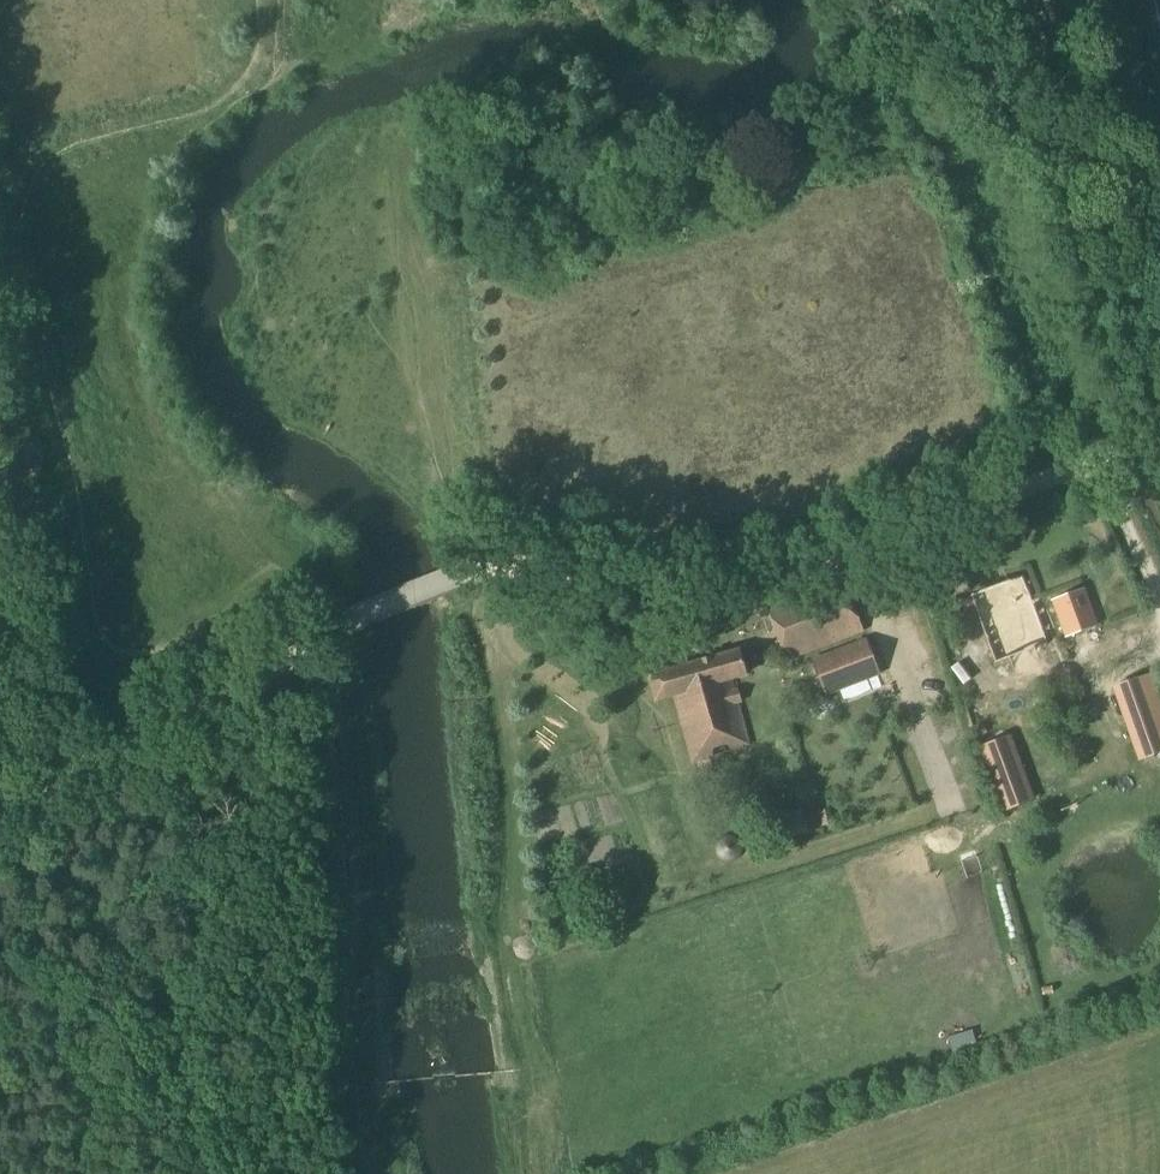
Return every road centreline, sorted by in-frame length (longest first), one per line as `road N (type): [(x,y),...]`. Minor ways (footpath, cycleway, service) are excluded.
road 1 (track): [(314,645),(288,618),(153,659),(107,654),(89,623),(80,474),(27,268),(25,189),(73,146),(232,92),(251,73),(262,0)]
road 2 (track): [(1128,448),(704,604),(645,607),(503,563),(463,575)]
road 3 (track): [(326,639),(355,668),(373,895),(370,1084),(385,1173)]
road 4 (track): [(314,645),(364,1173)]
road 5 (track): [(1128,448),(1081,274),(978,67),(910,0)]
road 6 (track): [(66,775),(108,946),(201,1173)]
road 7 (track): [(342,624),(66,775)]
road 8 (track): [(0,452),(61,758)]
road 9 (track): [(463,575),(342,624)]

